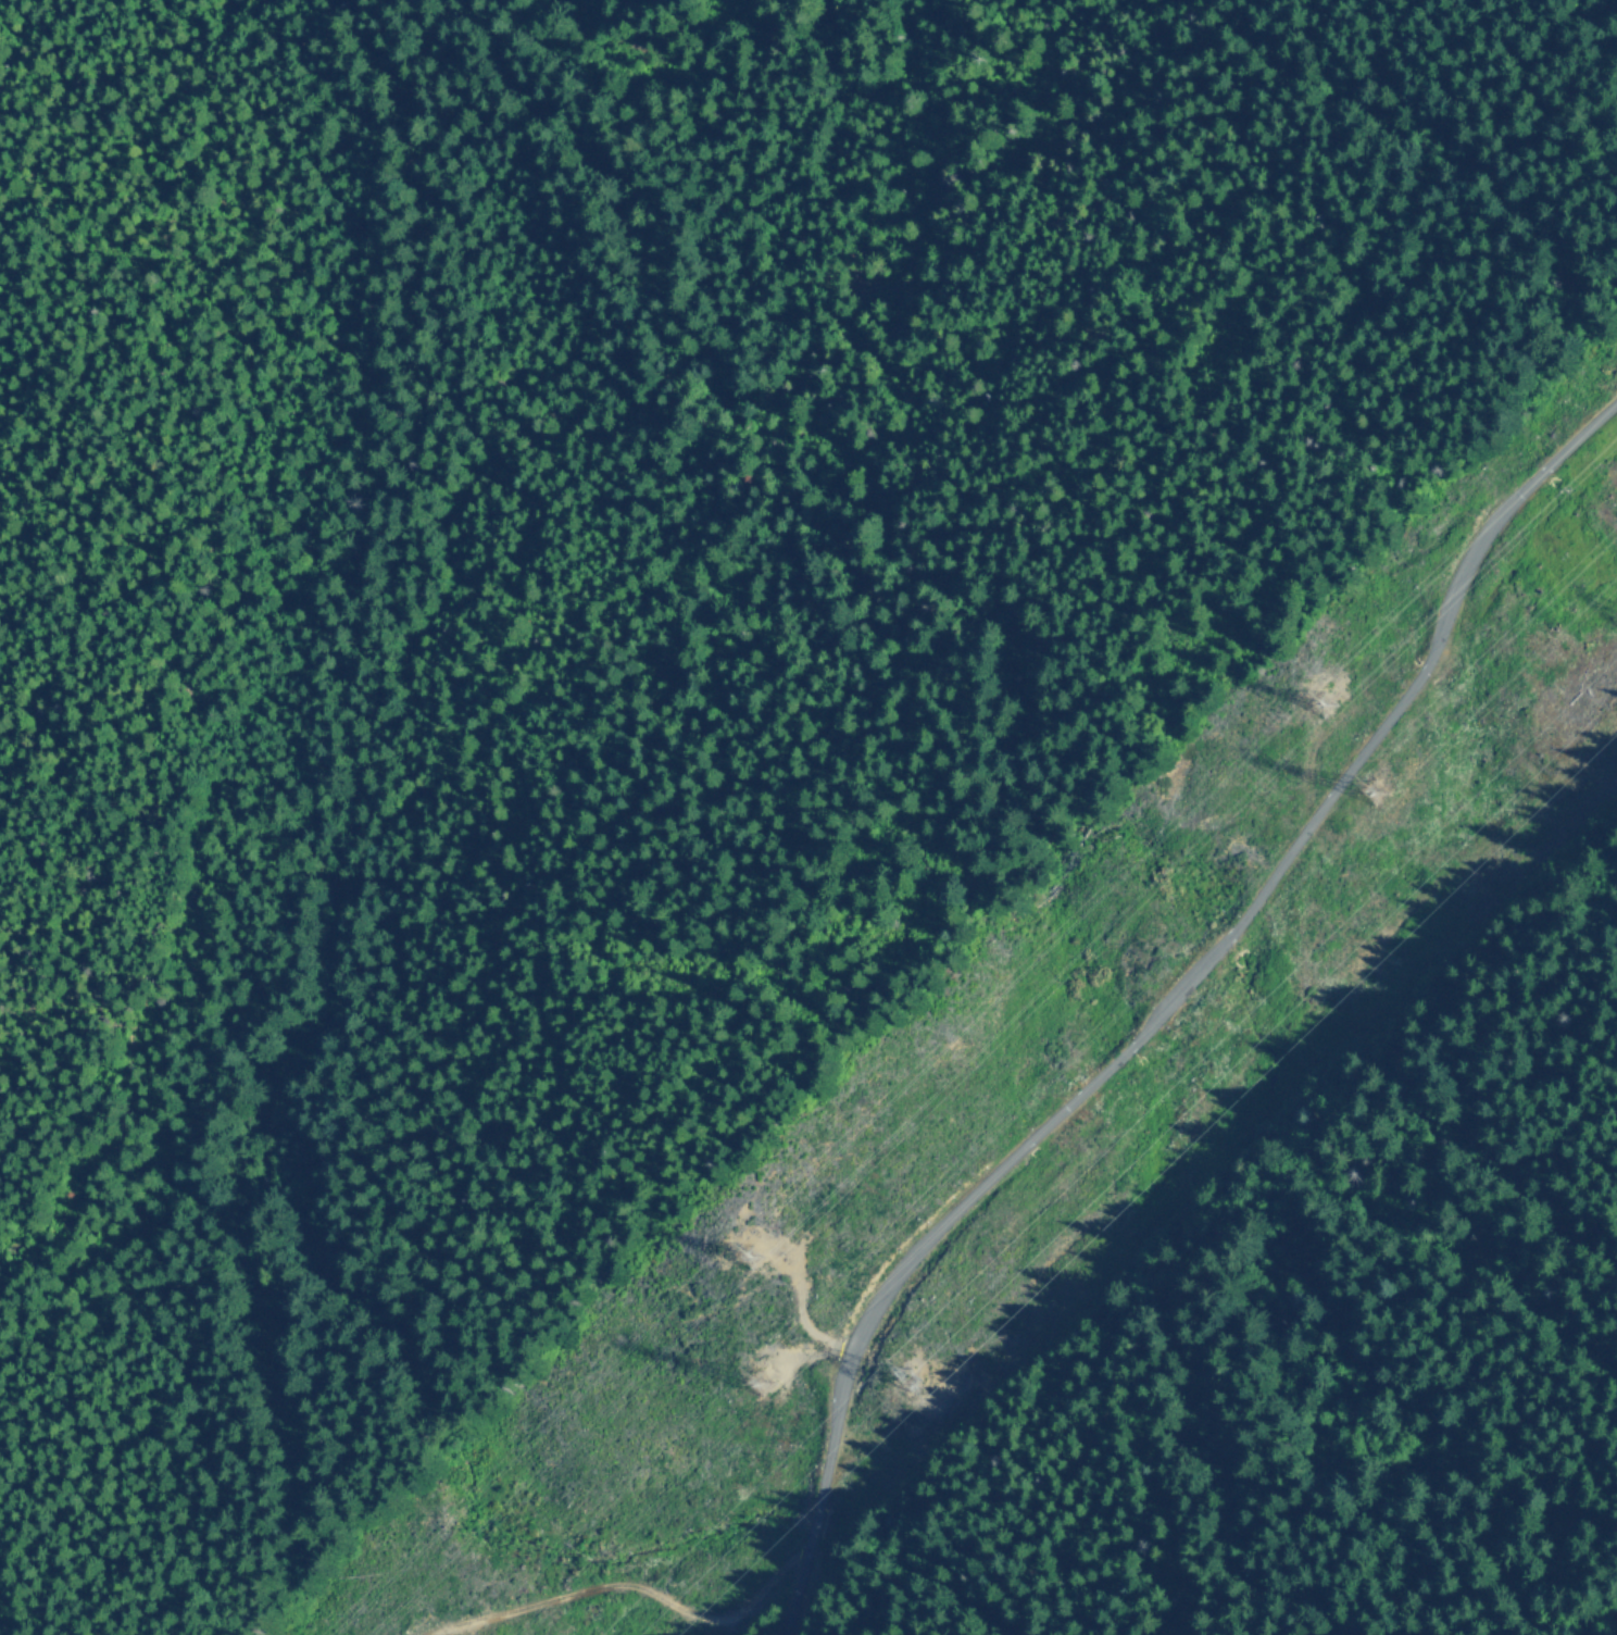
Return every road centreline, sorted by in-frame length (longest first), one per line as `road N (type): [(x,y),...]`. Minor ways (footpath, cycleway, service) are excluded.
road 1 (tertiary): [(787,1634),(847,1385),(879,1307),(932,1236),(1227,938),(1400,702),(1471,567),(1524,491),(1616,399)]

